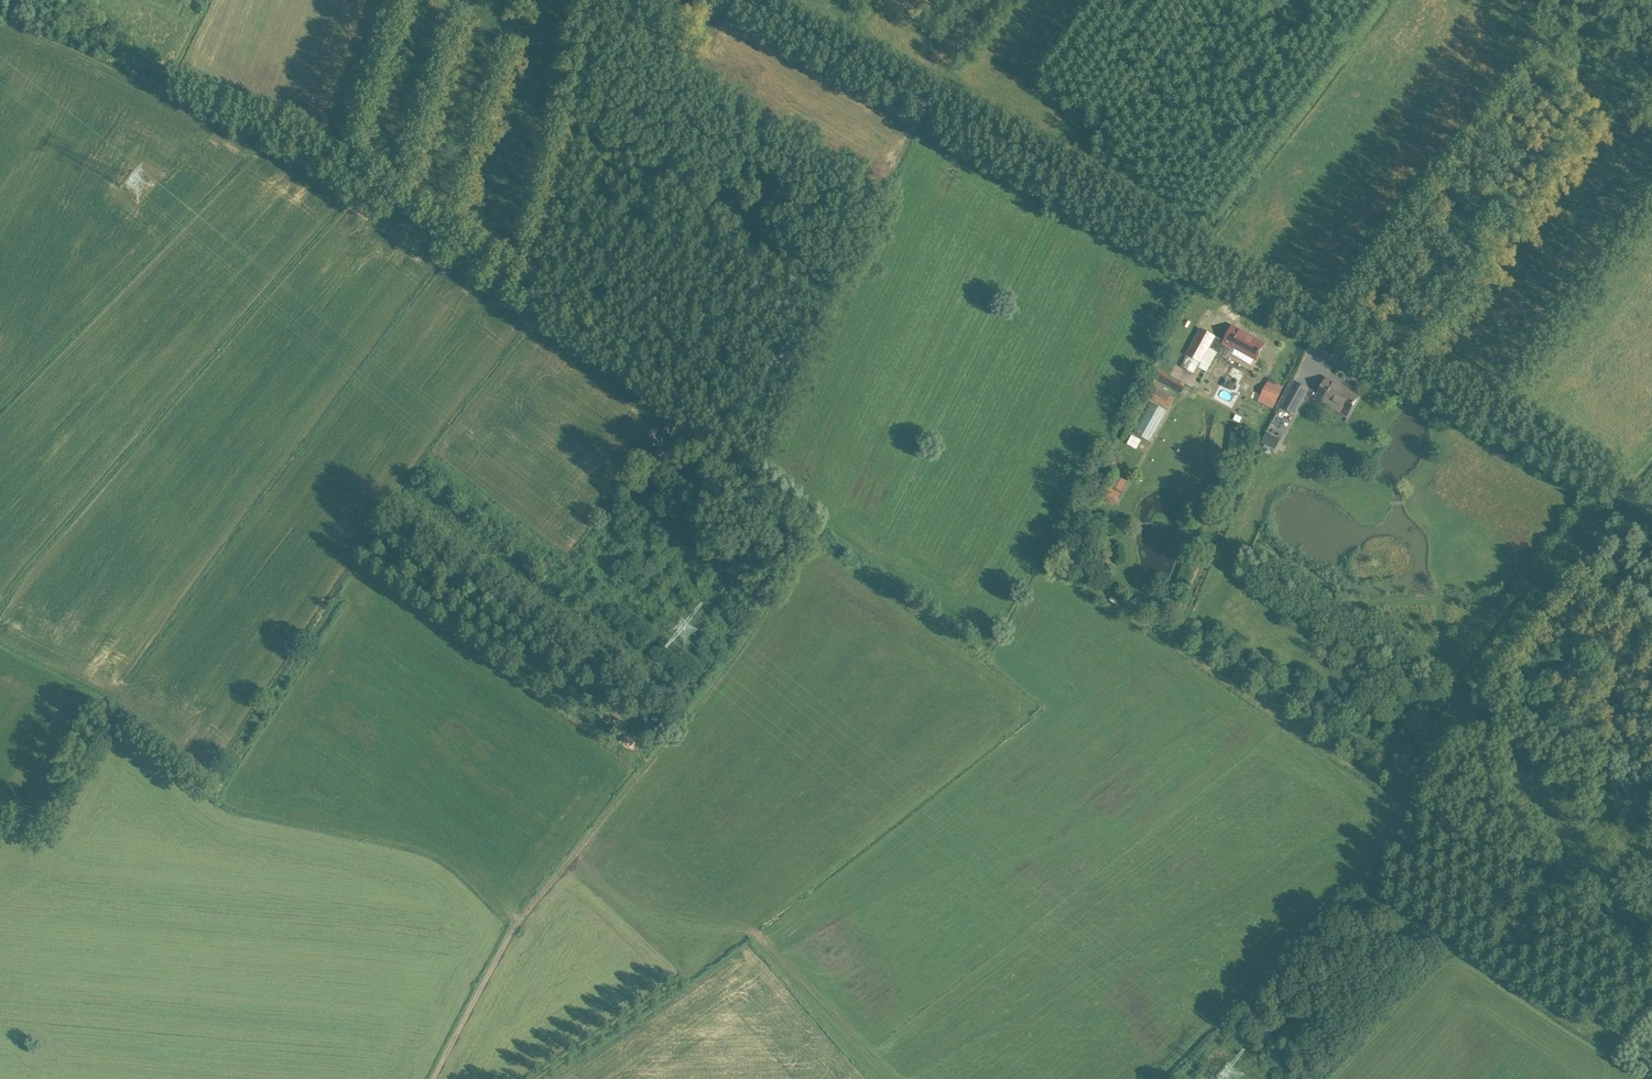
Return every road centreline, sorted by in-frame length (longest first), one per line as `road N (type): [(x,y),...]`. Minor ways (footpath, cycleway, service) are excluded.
road 1 (unclassified): [(1651,508),(733,0)]
road 2 (track): [(604,0),(527,292),(284,133),(240,122)]

